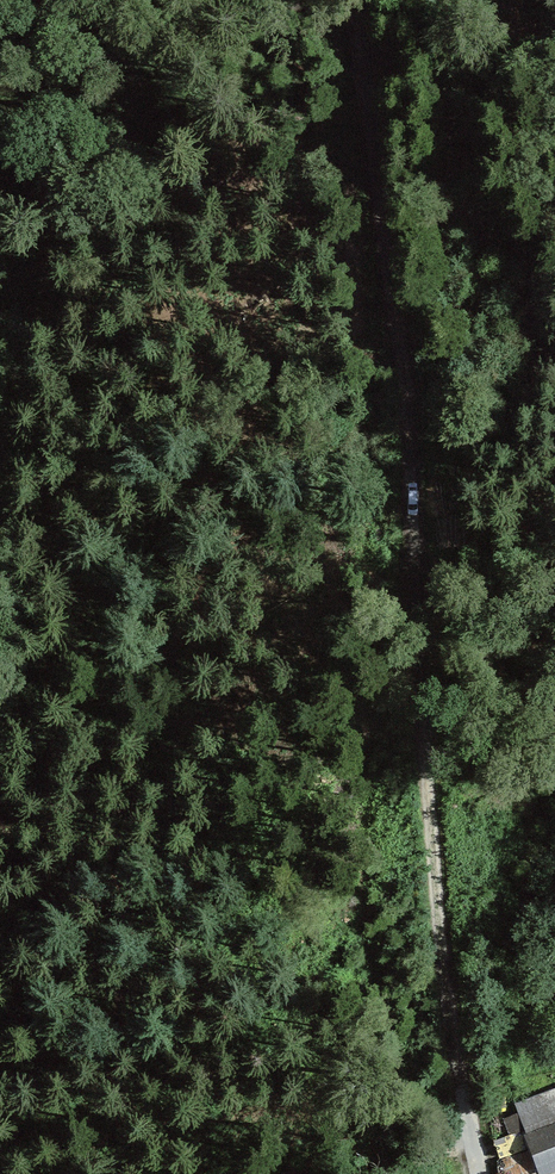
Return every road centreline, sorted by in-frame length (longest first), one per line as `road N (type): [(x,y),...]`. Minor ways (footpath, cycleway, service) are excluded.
road 1 (track): [(350,0),(402,372),(464,1091)]
road 2 (track): [(0,392),(14,672),(0,732)]

